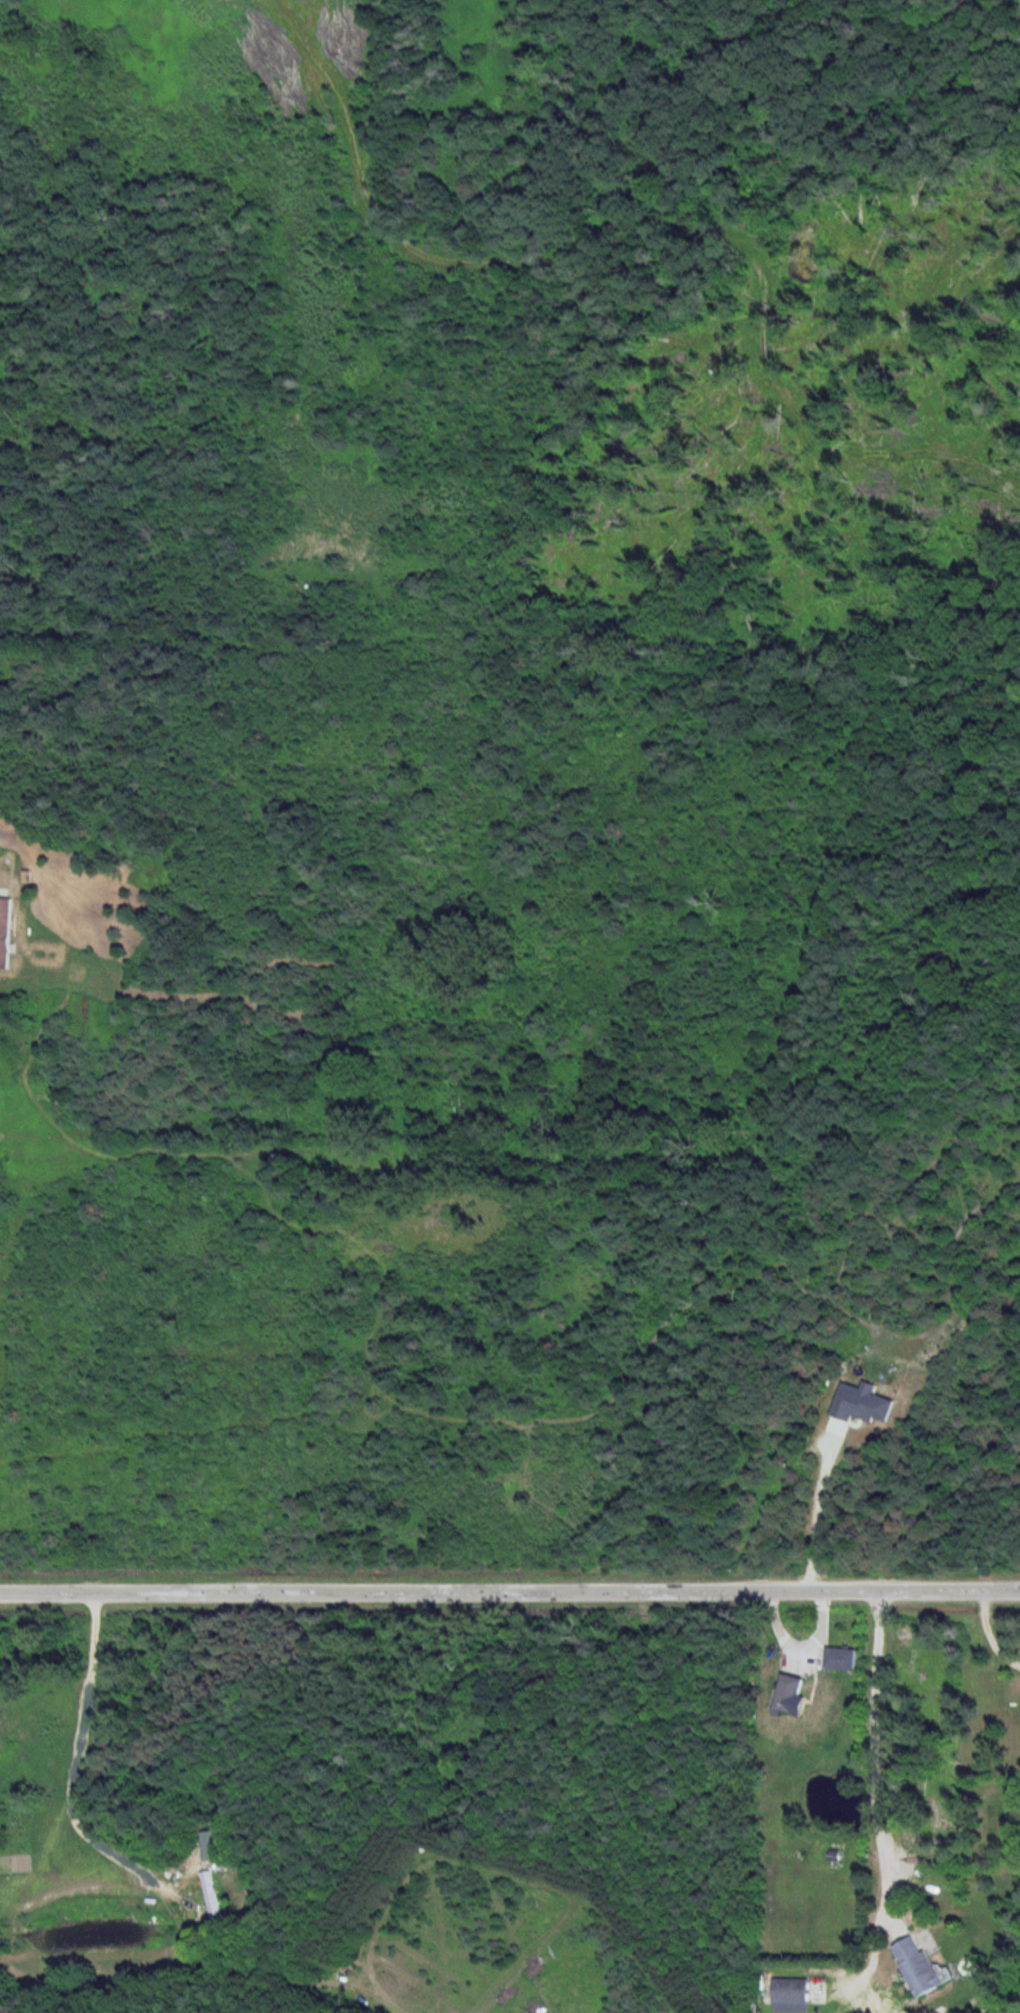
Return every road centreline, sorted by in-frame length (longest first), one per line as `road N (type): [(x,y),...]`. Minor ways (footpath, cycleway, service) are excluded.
road 1 (residential): [(0,1584),(1019,1593)]

